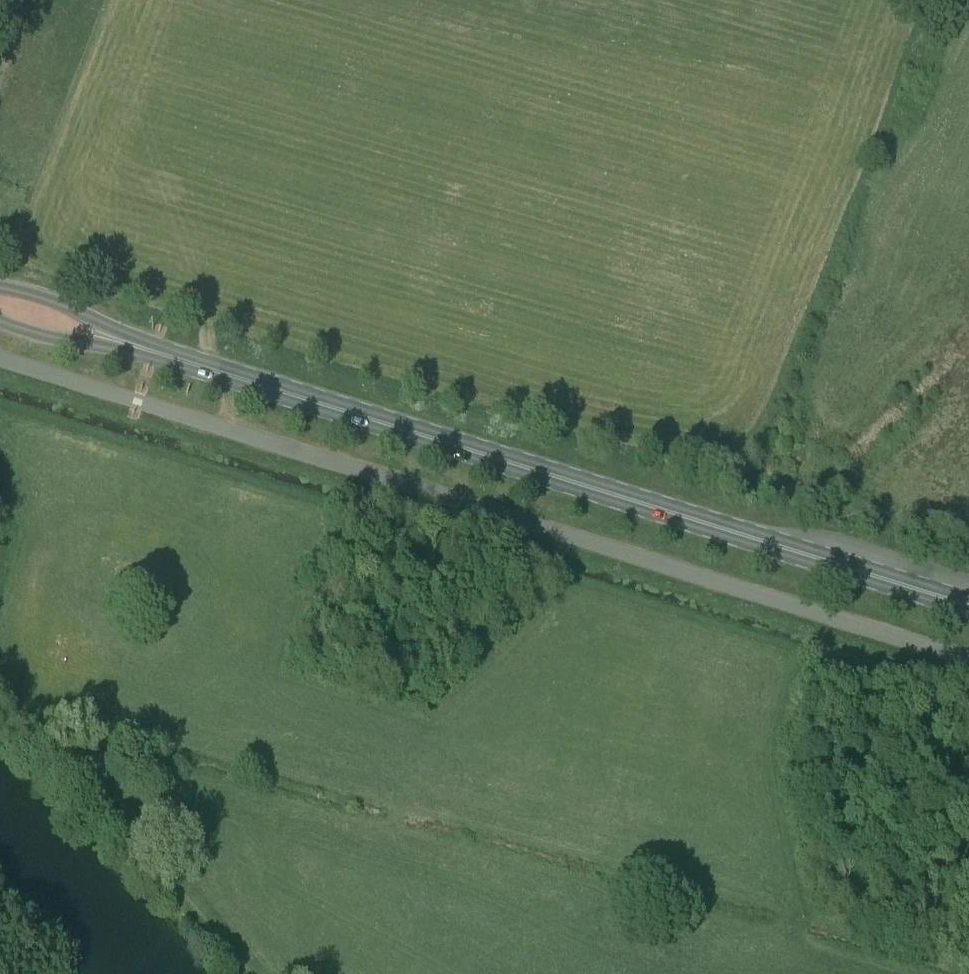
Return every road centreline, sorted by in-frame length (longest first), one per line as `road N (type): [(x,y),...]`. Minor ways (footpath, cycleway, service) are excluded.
road 1 (unclassified): [(968,659),(0,358)]
road 2 (primary): [(968,606),(154,351)]
road 3 (primary): [(154,351),(54,301),(0,288)]
road 4 (primary): [(0,321),(64,340),(154,351)]

